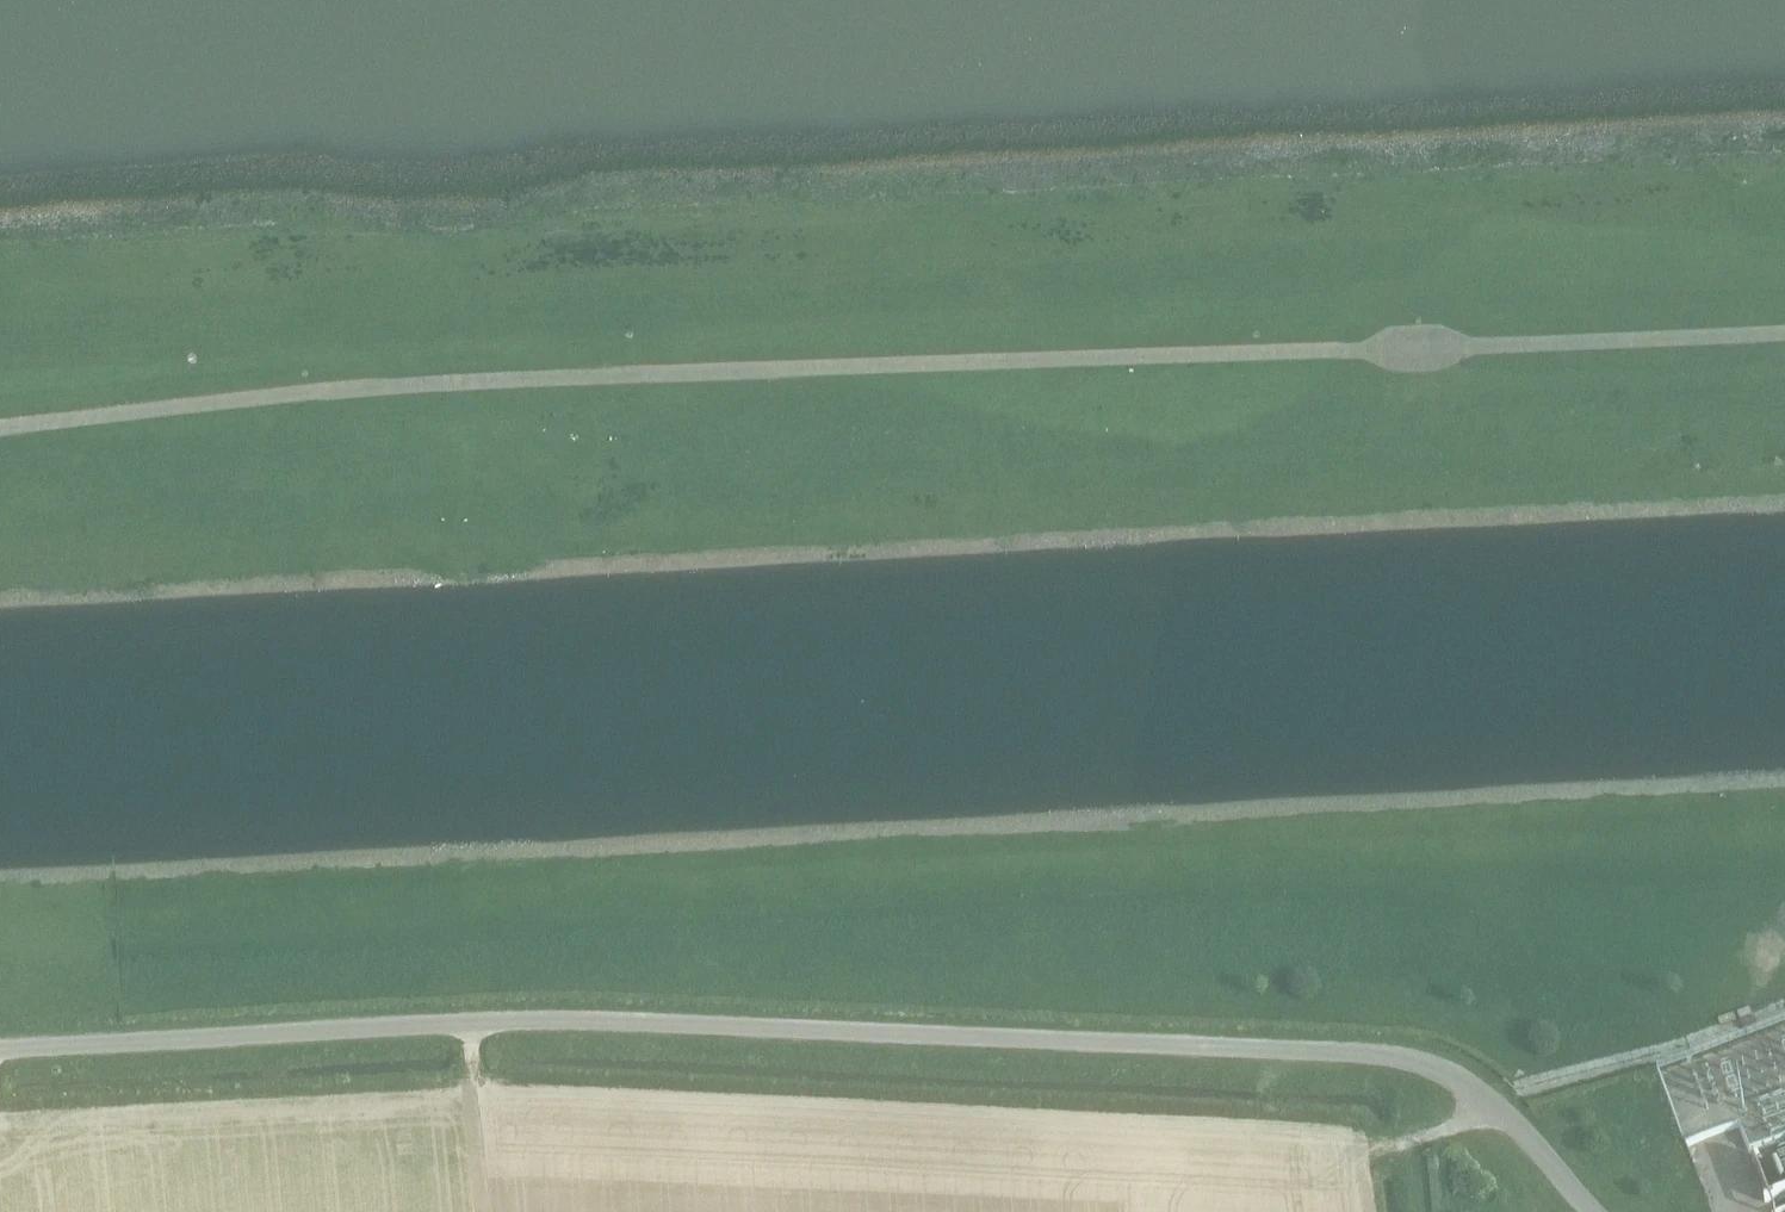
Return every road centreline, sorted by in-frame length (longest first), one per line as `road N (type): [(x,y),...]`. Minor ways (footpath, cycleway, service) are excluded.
road 1 (unclassified): [(1595,1211),(1466,1082),(1383,1053),(570,1020),(0,1050)]

